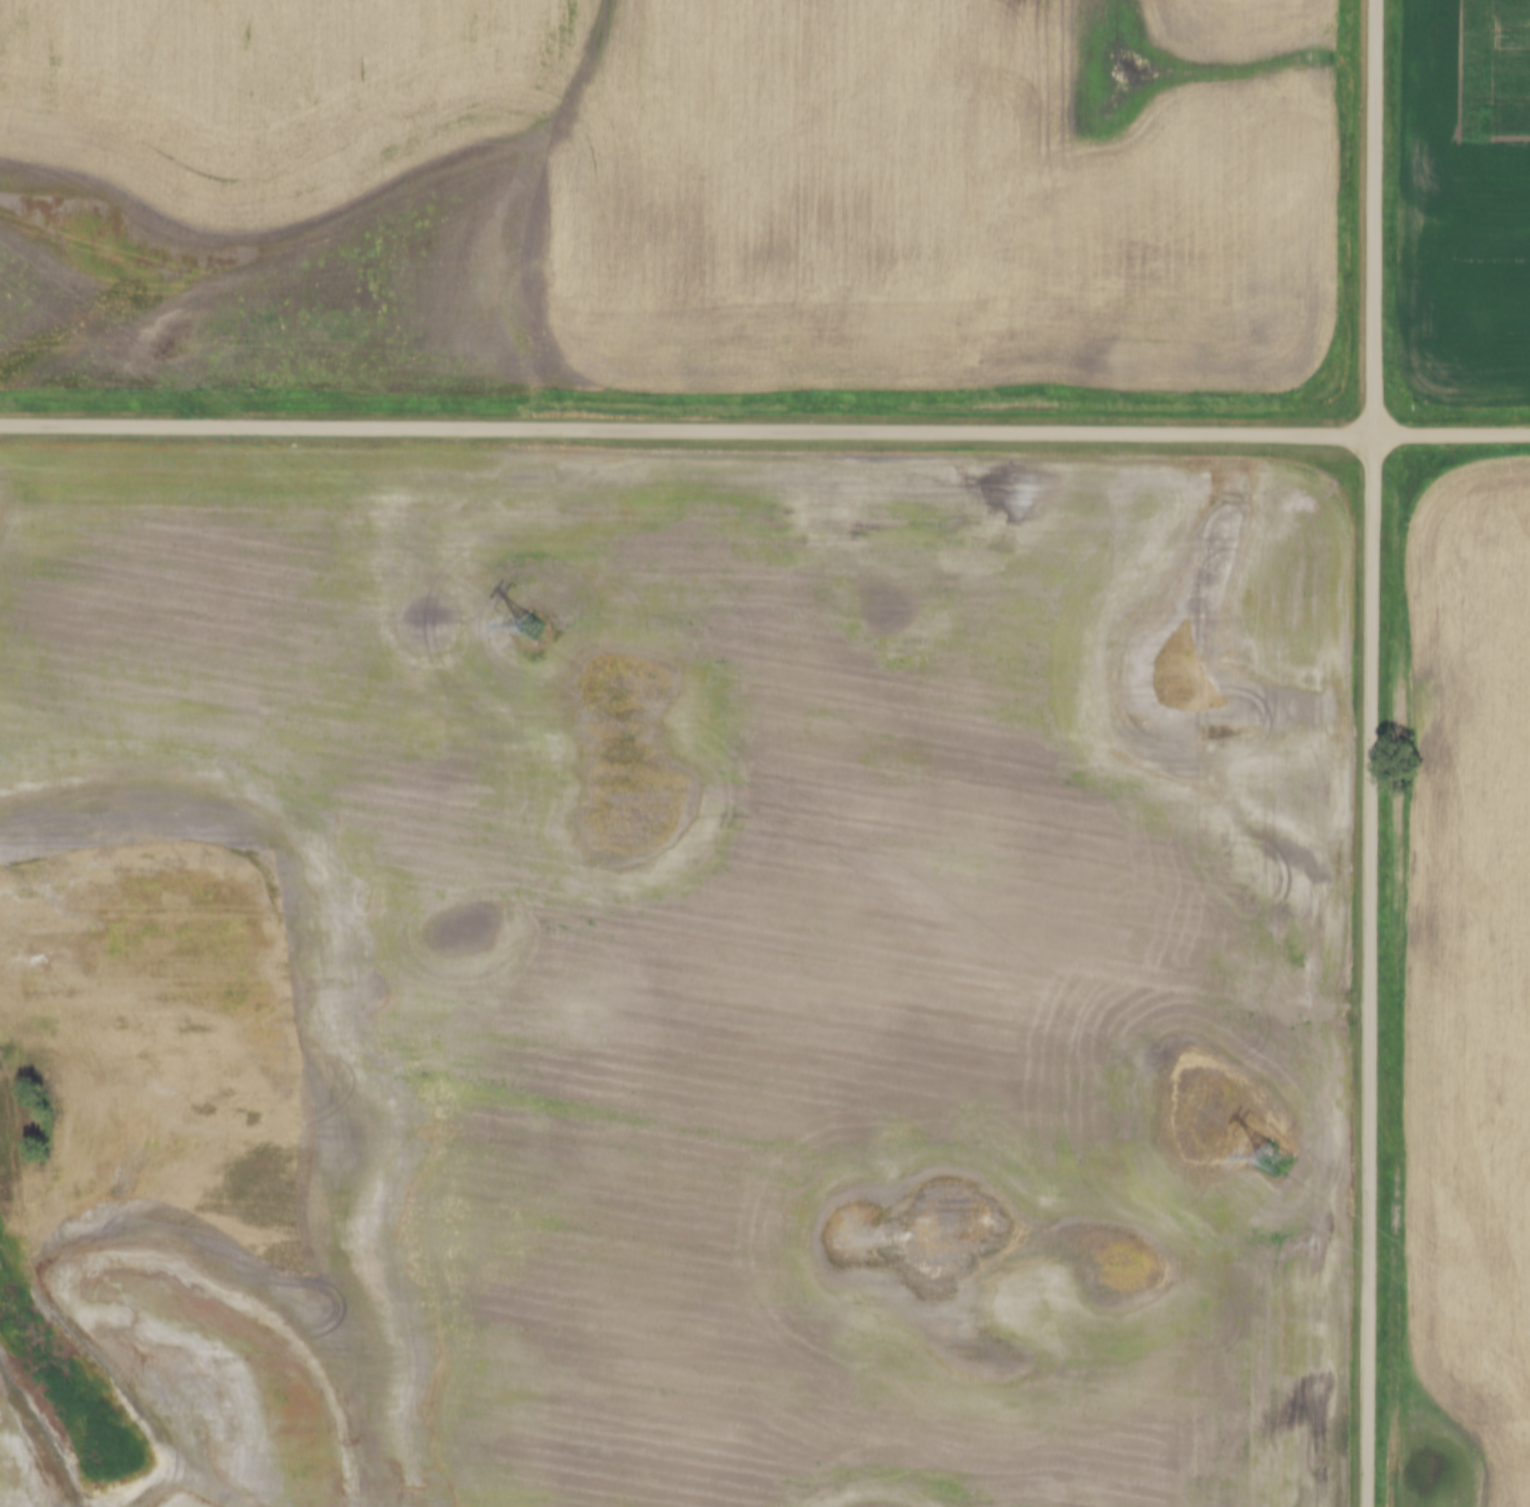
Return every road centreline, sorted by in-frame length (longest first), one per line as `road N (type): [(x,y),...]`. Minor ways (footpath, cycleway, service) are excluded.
road 1 (residential): [(1529,434),(0,423)]
road 2 (residential): [(1369,1506),(1378,0)]

